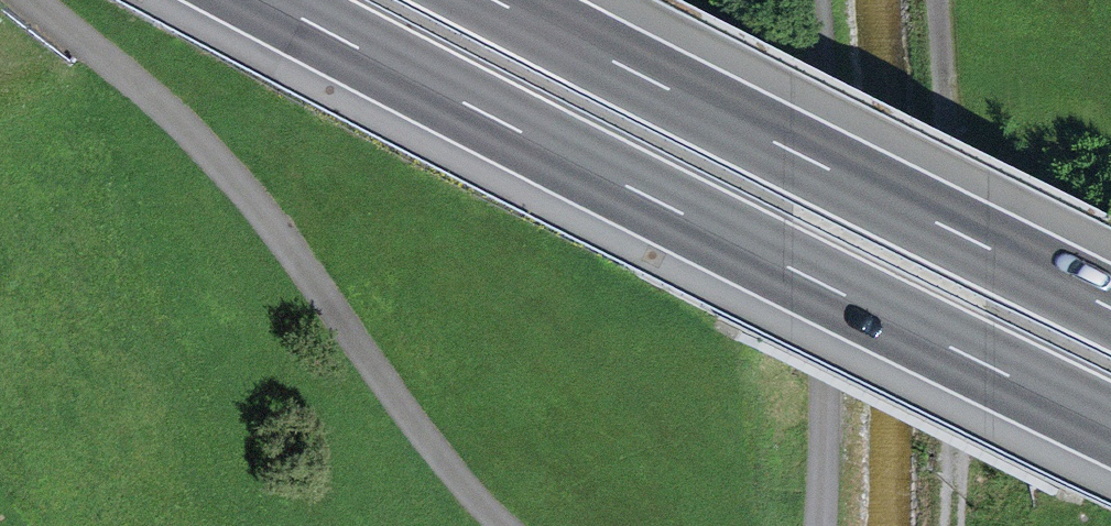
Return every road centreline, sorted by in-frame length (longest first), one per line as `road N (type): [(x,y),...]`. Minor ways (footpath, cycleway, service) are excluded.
road 1 (motorway): [(286,0),(1110,423)]
road 2 (track): [(27,0),(181,123),(505,525)]
road 3 (motorway): [(1110,304),(789,152),(506,0)]

